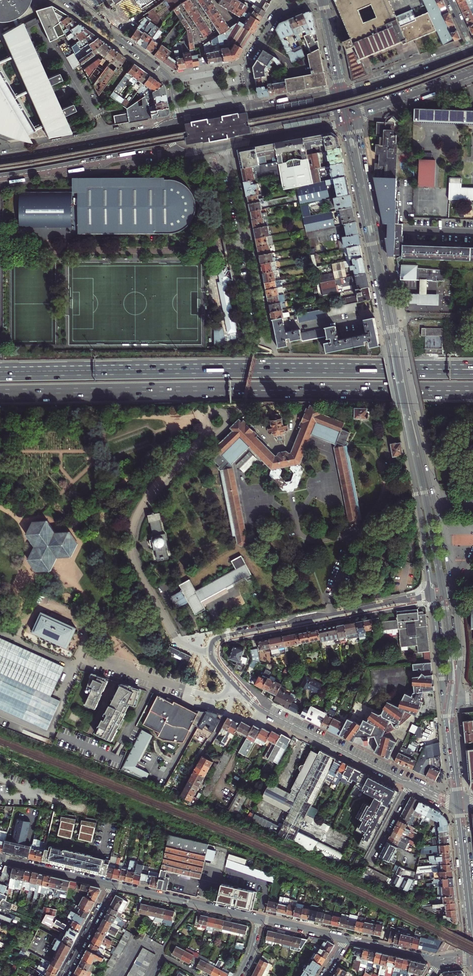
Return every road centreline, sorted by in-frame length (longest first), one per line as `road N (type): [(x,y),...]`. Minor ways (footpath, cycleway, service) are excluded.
road 1 (motorway): [(0,394),(472,390)]
road 2 (motorway): [(410,370),(0,374)]
road 3 (secondary): [(451,577),(379,229)]
road 4 (secondary): [(365,232),(420,518)]
road 5 (residential): [(211,653),(178,640),(129,539),(153,490),(212,430)]
road 6 (residential): [(431,595),(217,637),(211,653)]
road 7 (primary): [(0,177),(226,146)]
road 8 (residential): [(238,687),(266,712),(411,784)]
road 9 (residential): [(226,146),(263,333)]
road 10 (primary): [(179,120),(140,135),(0,159)]
road 11 (residential): [(90,660),(220,698),(238,687)]
road 12 (residential): [(253,106),(248,61),(274,18),(316,0)]
road 13 (primary): [(472,49),(341,90)]
road 14 (residential): [(171,80),(64,0)]
road 15 (secondary): [(459,811),(472,942)]
road 16 (primary): [(355,116),(472,72)]

